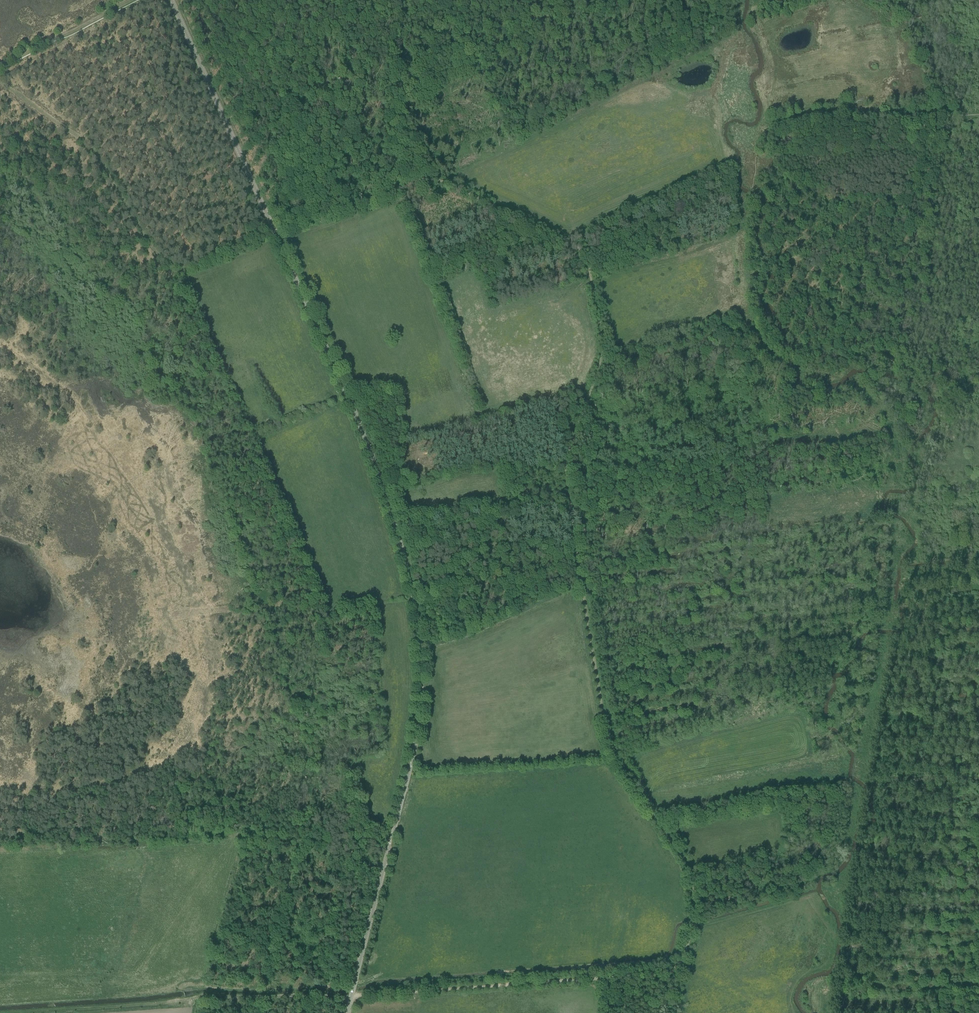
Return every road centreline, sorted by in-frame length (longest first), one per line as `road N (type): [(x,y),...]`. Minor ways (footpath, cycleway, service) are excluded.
road 1 (tertiary): [(346,1012),(411,764),(421,678),(415,600),(356,416),(172,0)]
road 2 (track): [(689,923),(689,864),(609,741),(571,515),(565,464),(603,355),(589,272)]
road 3 (track): [(351,994),(660,973),(681,957),(689,923)]
road 4 (track): [(589,272),(570,242),(434,175),(275,233)]
road 5 (track): [(350,998),(202,998),(2,1012)]
road 6 (track): [(577,551),(451,542),(403,557)]
road 7 (track): [(0,69),(130,0)]

